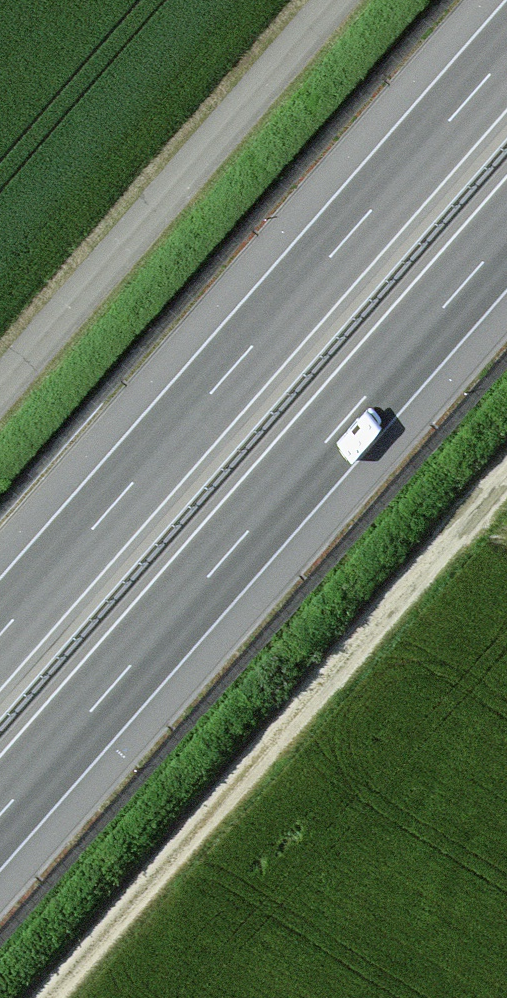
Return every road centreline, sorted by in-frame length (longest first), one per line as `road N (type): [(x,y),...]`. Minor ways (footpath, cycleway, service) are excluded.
road 1 (motorway): [(506,54),(0,635)]
road 2 (motorway): [(0,815),(506,235)]
road 3 (track): [(47,997),(506,468)]
road 4 (track): [(0,390),(337,0)]

